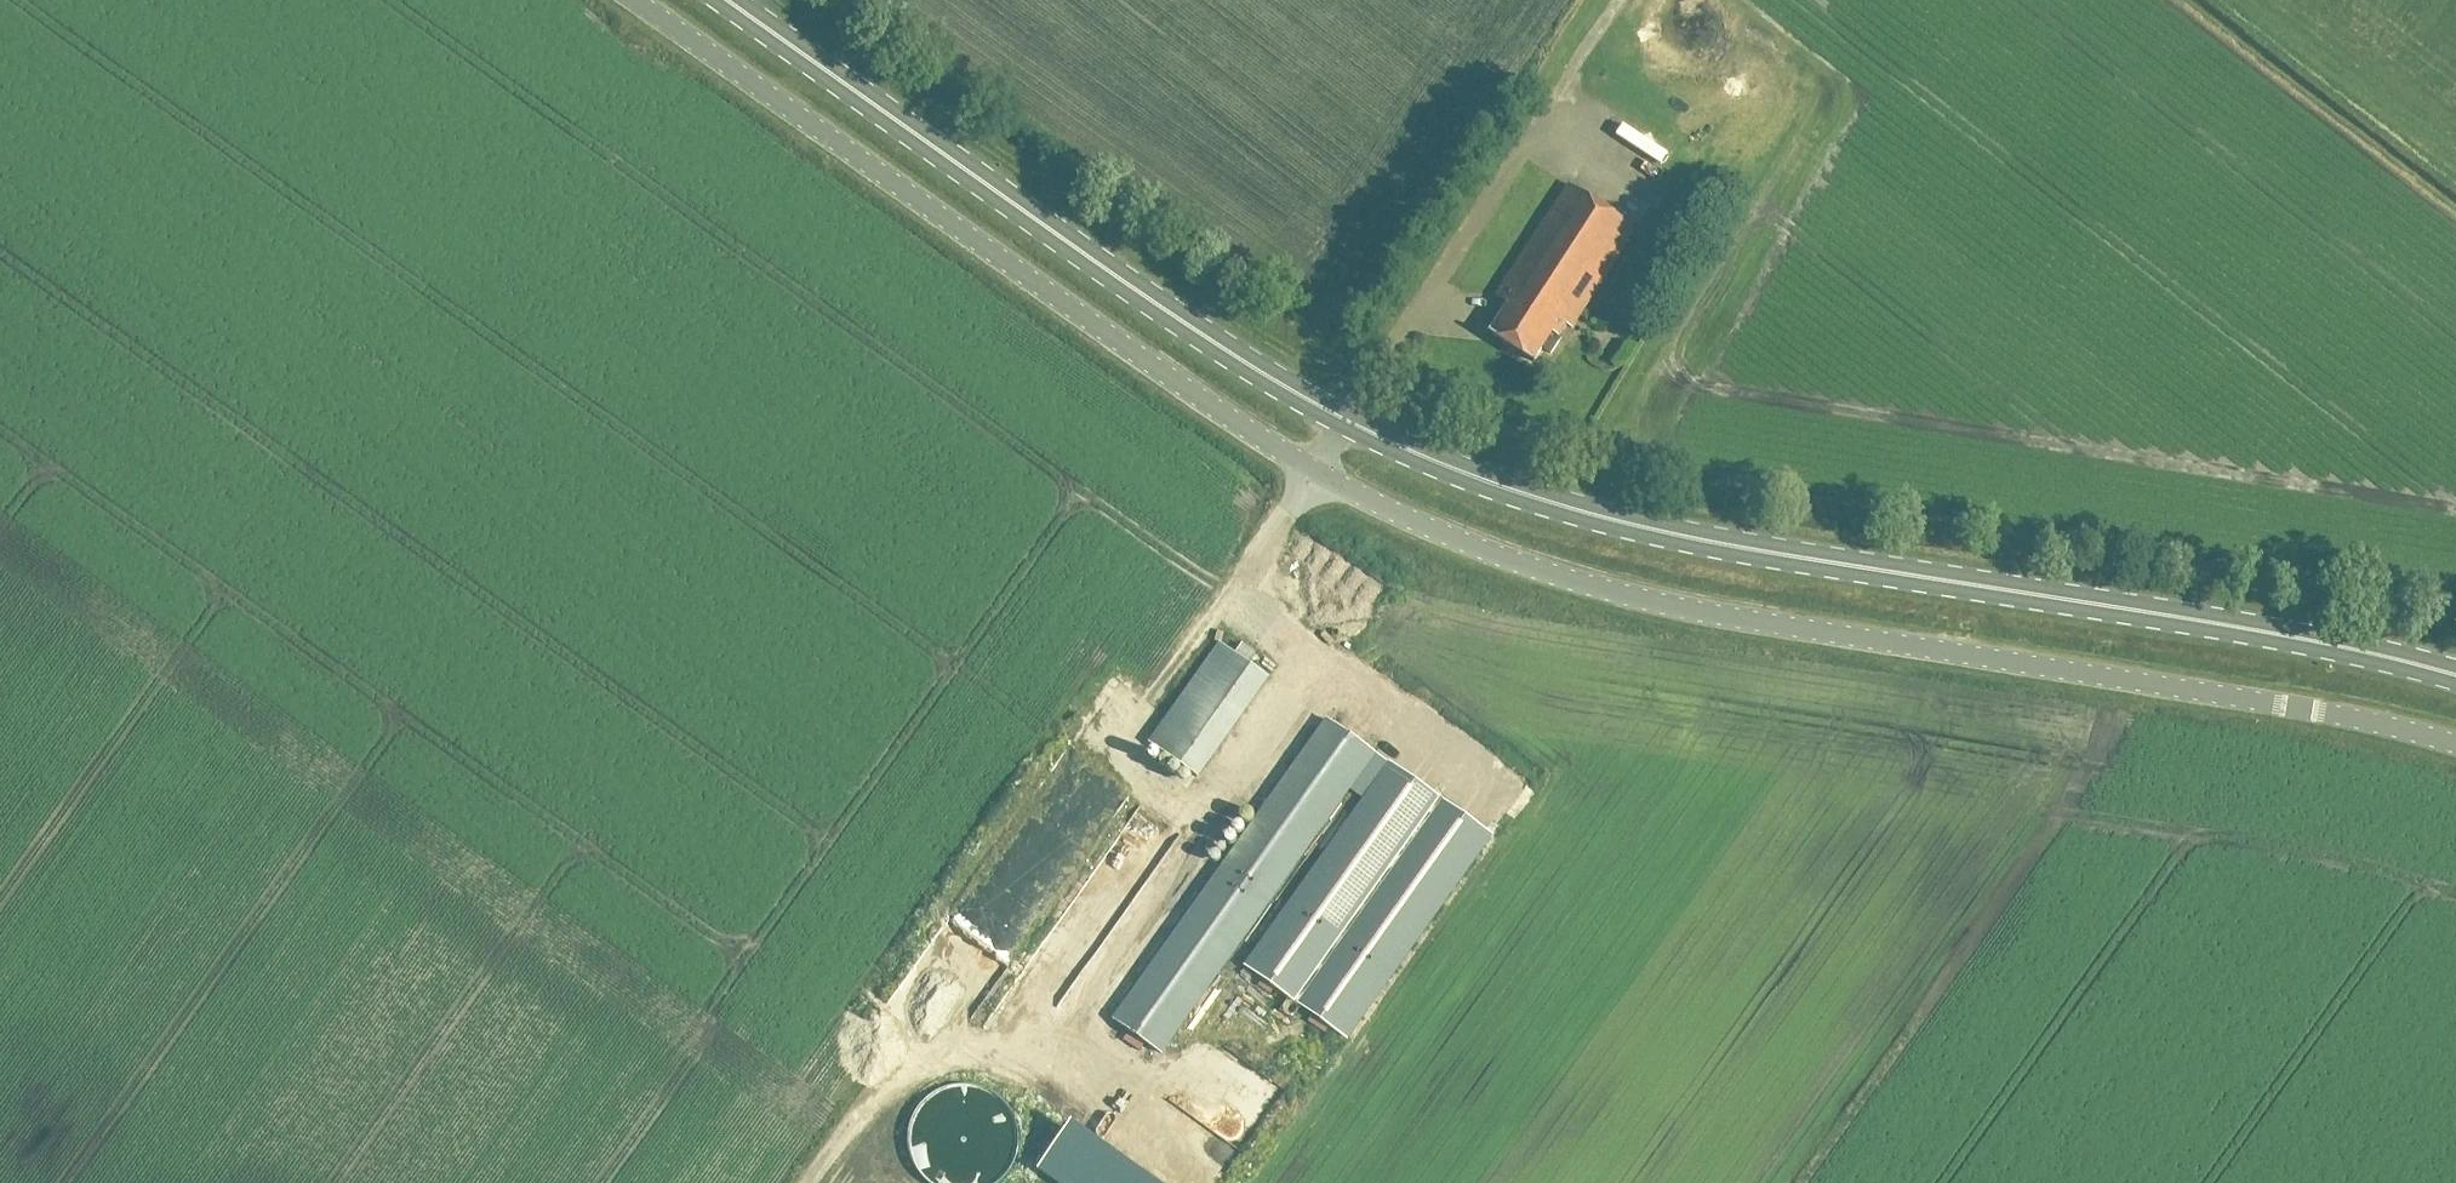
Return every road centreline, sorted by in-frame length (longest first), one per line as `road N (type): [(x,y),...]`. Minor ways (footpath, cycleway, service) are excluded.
road 1 (unclassified): [(2455,738),(1644,595),(1495,555),(1402,514),(1306,456),(641,0)]
road 2 (primary): [(2455,678),(2235,626),(1647,528),(1467,474),(1351,423),(1181,320),(734,0)]

